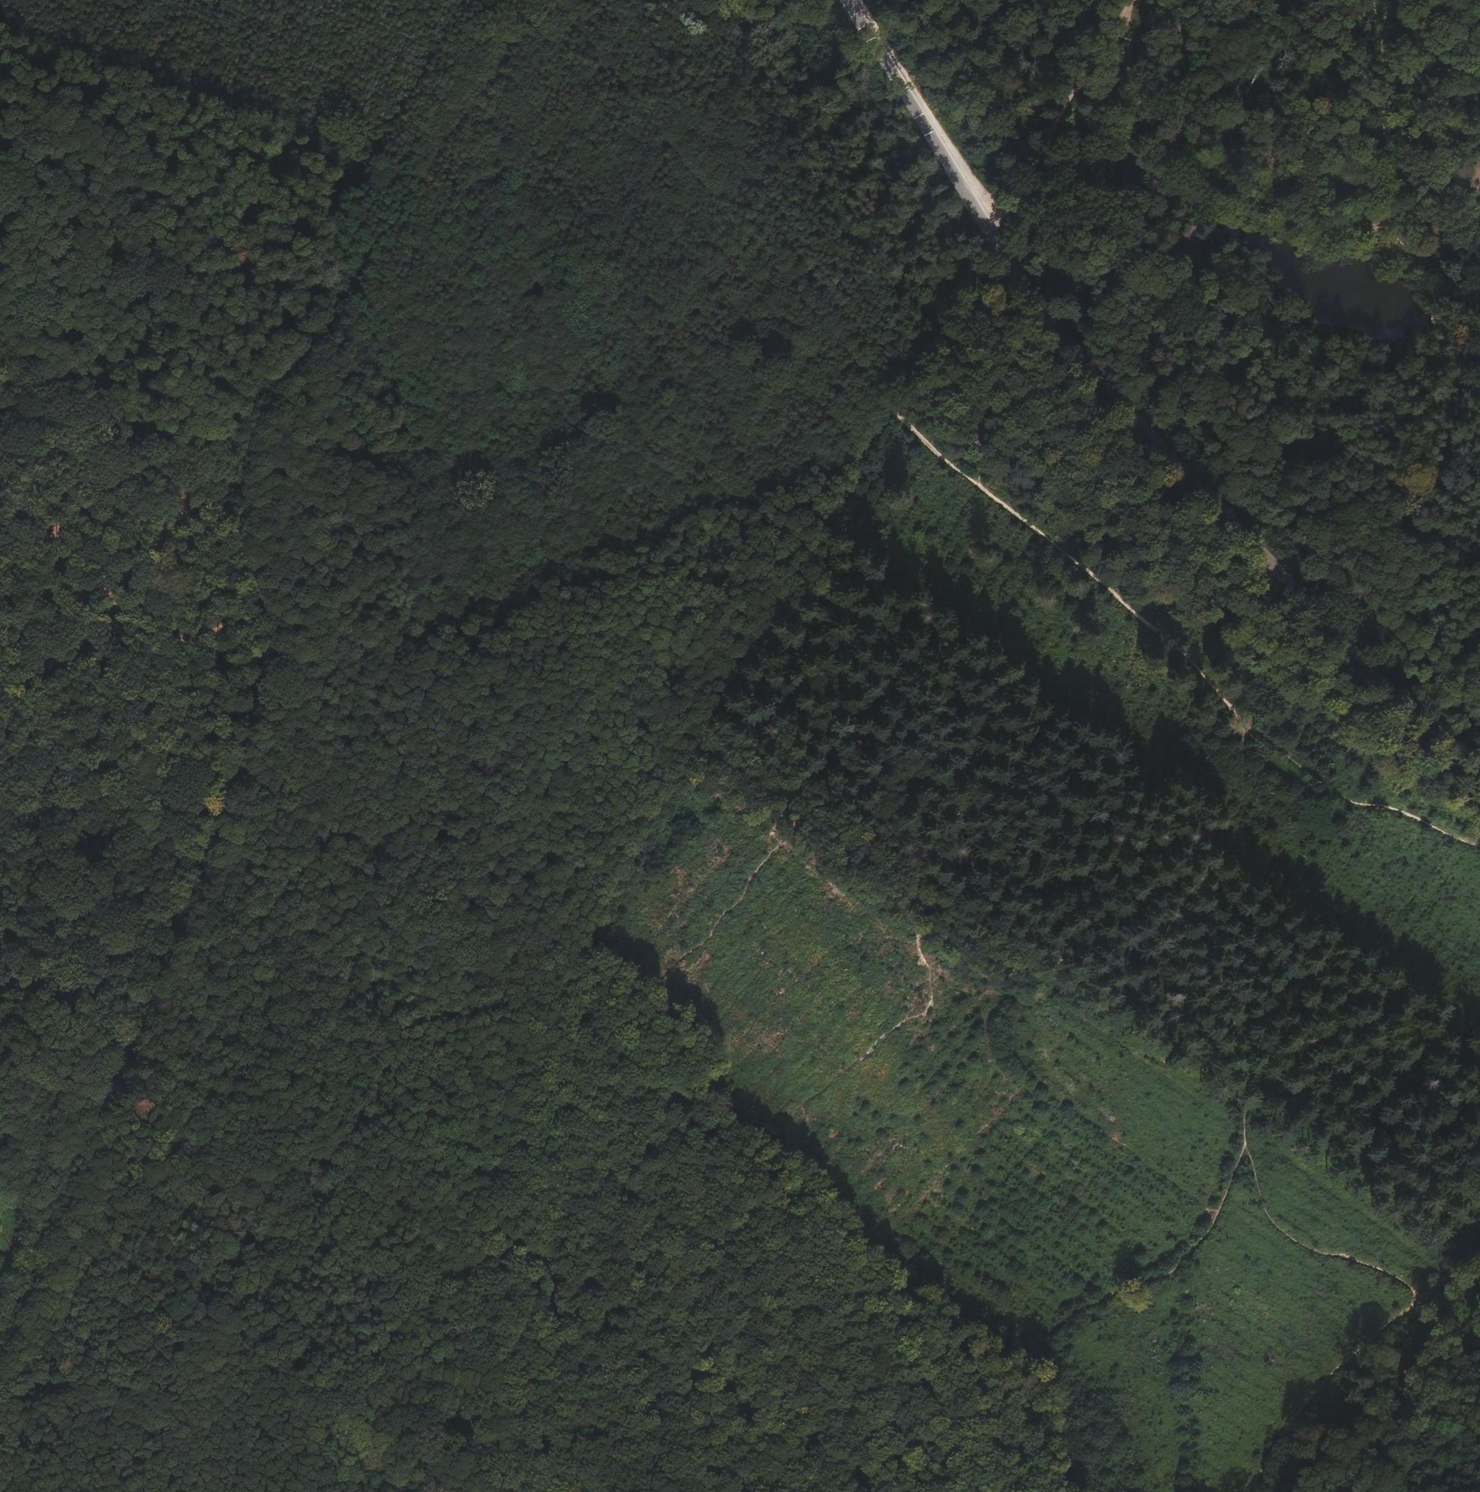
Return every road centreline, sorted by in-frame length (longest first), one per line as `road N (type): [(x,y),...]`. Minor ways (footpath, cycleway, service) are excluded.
road 1 (unclassified): [(845,0),(1021,288),(1341,644),(1479,738)]
road 2 (track): [(1071,98),(989,240)]

